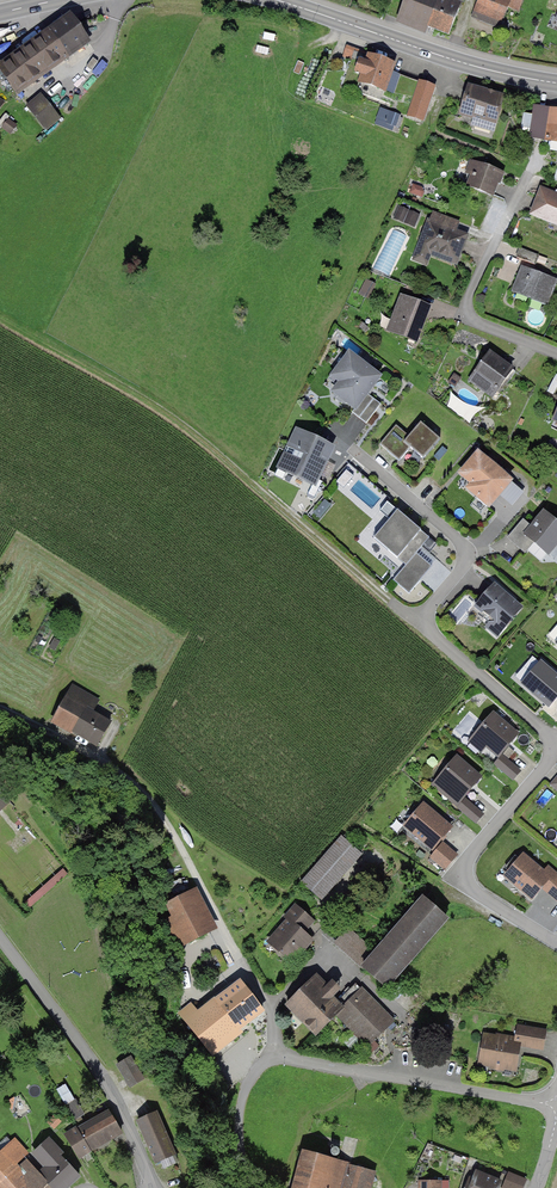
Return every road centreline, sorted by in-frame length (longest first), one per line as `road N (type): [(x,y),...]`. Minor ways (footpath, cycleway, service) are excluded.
road 1 (residential): [(245,1187),(244,1092),(262,1065),(276,1059),(556,1106)]
road 2 (track): [(0,315),(154,406),(256,487)]
road 3 (residential): [(0,940),(98,1068),(155,1187)]
road 4 (secondary): [(556,83),(467,64),(277,0)]
road 5 (residential): [(556,749),(463,870),(477,896),(556,942)]
road 6 (residential): [(556,353),(479,322),(466,309),(526,180)]
road 7 (residential): [(416,624),(458,573),(462,545),(350,447)]
road 8 (residential): [(256,487),(416,624)]
road 9 (residential): [(416,624),(556,748)]

